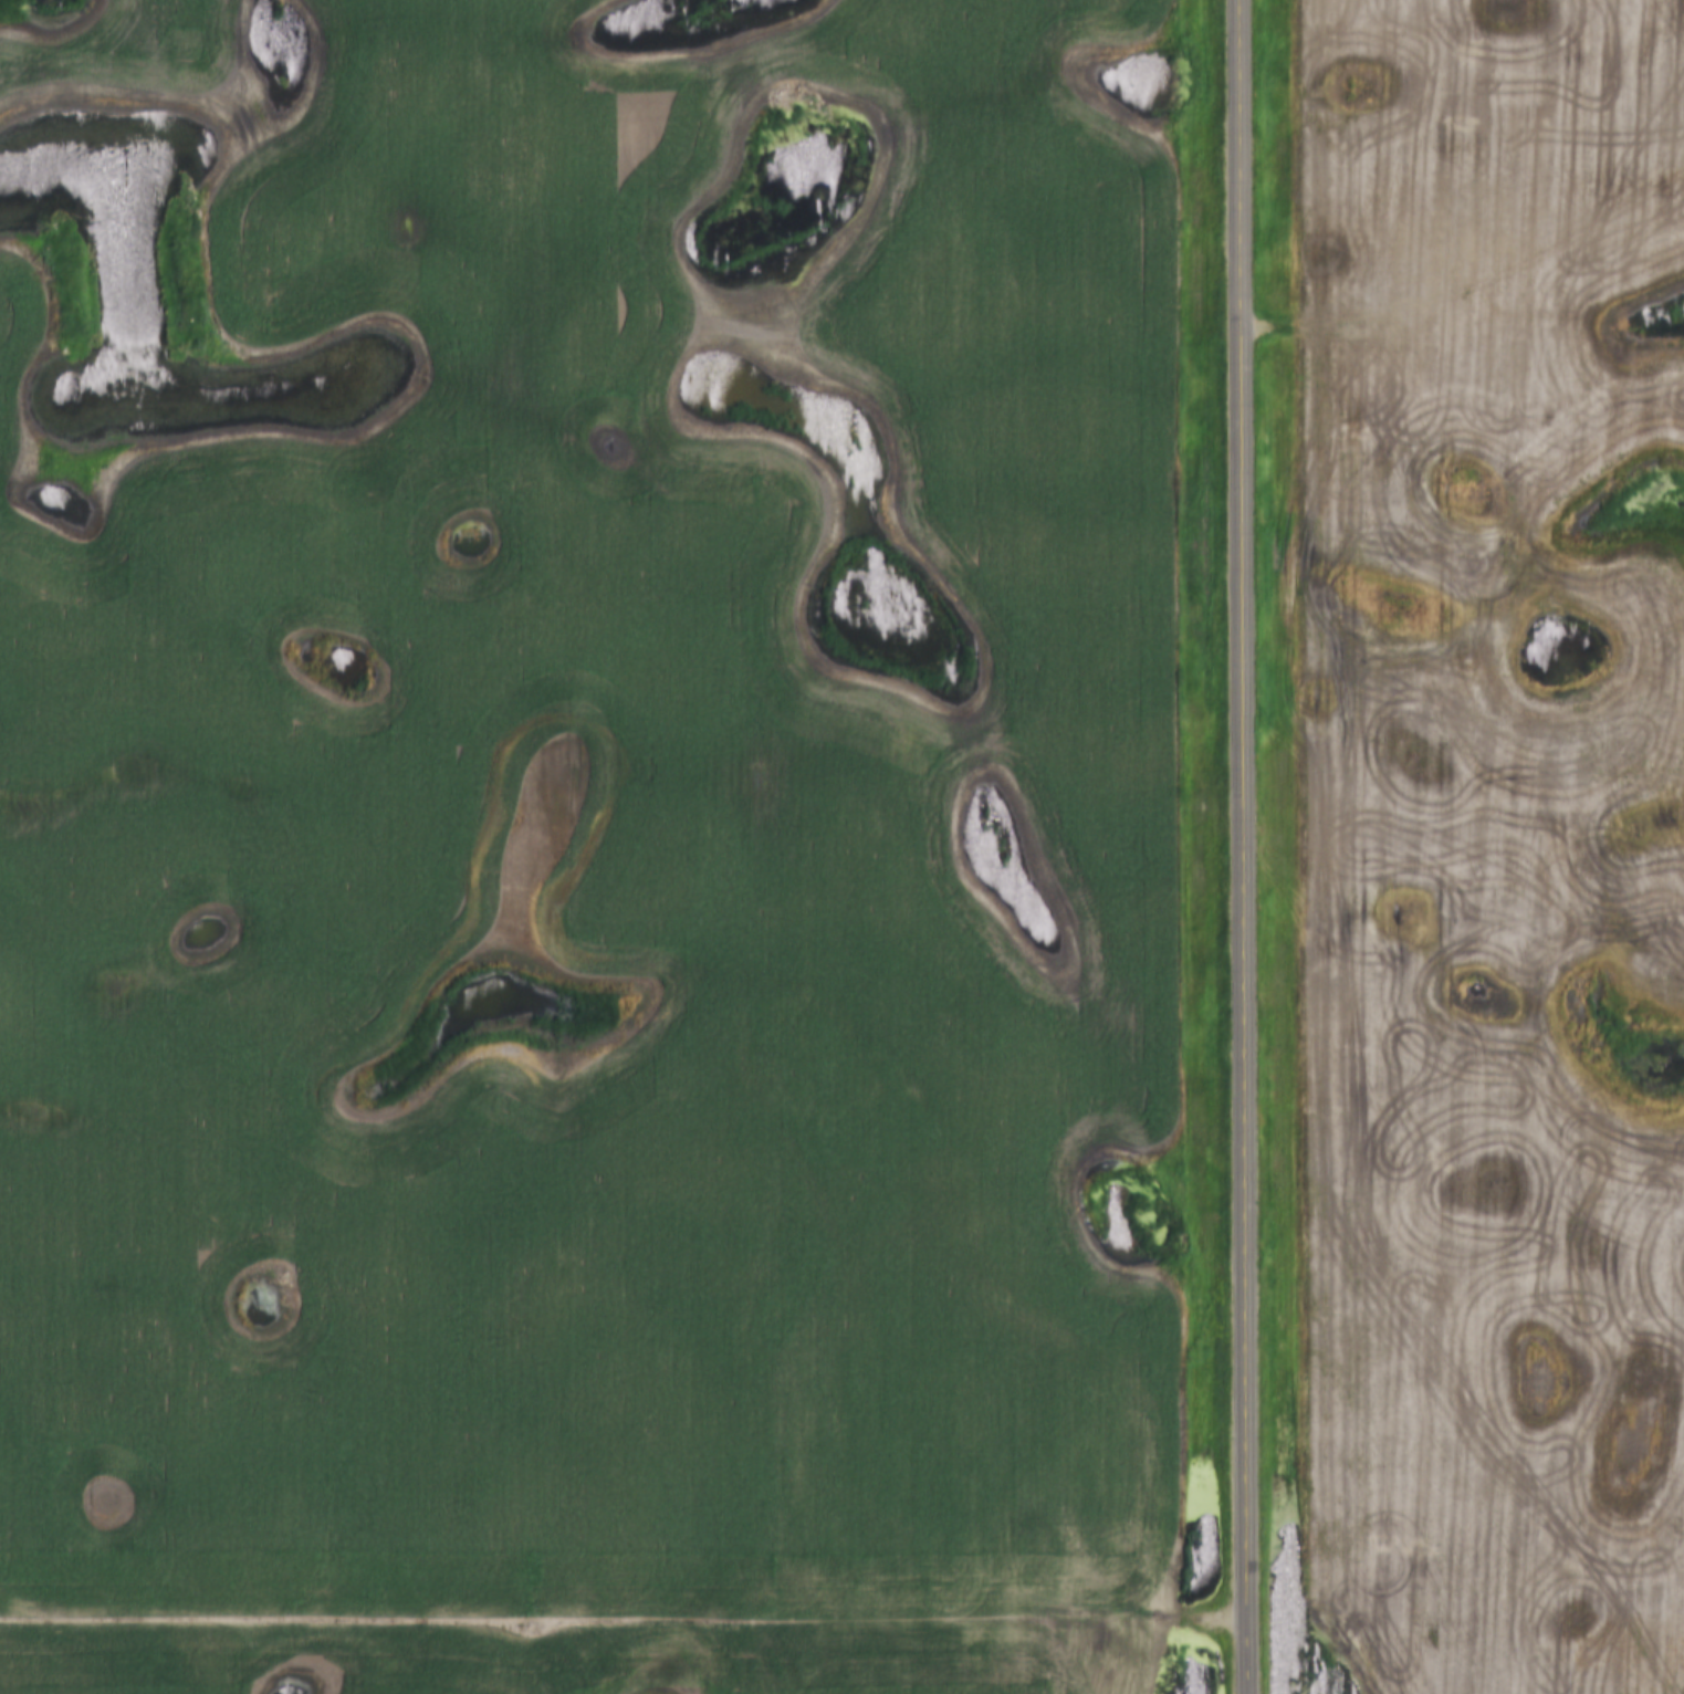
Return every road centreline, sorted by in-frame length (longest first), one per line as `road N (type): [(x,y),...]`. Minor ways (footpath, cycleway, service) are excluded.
road 1 (tertiary): [(1246,1693),(1239,0)]
road 2 (track): [(0,1617),(1245,1621)]

